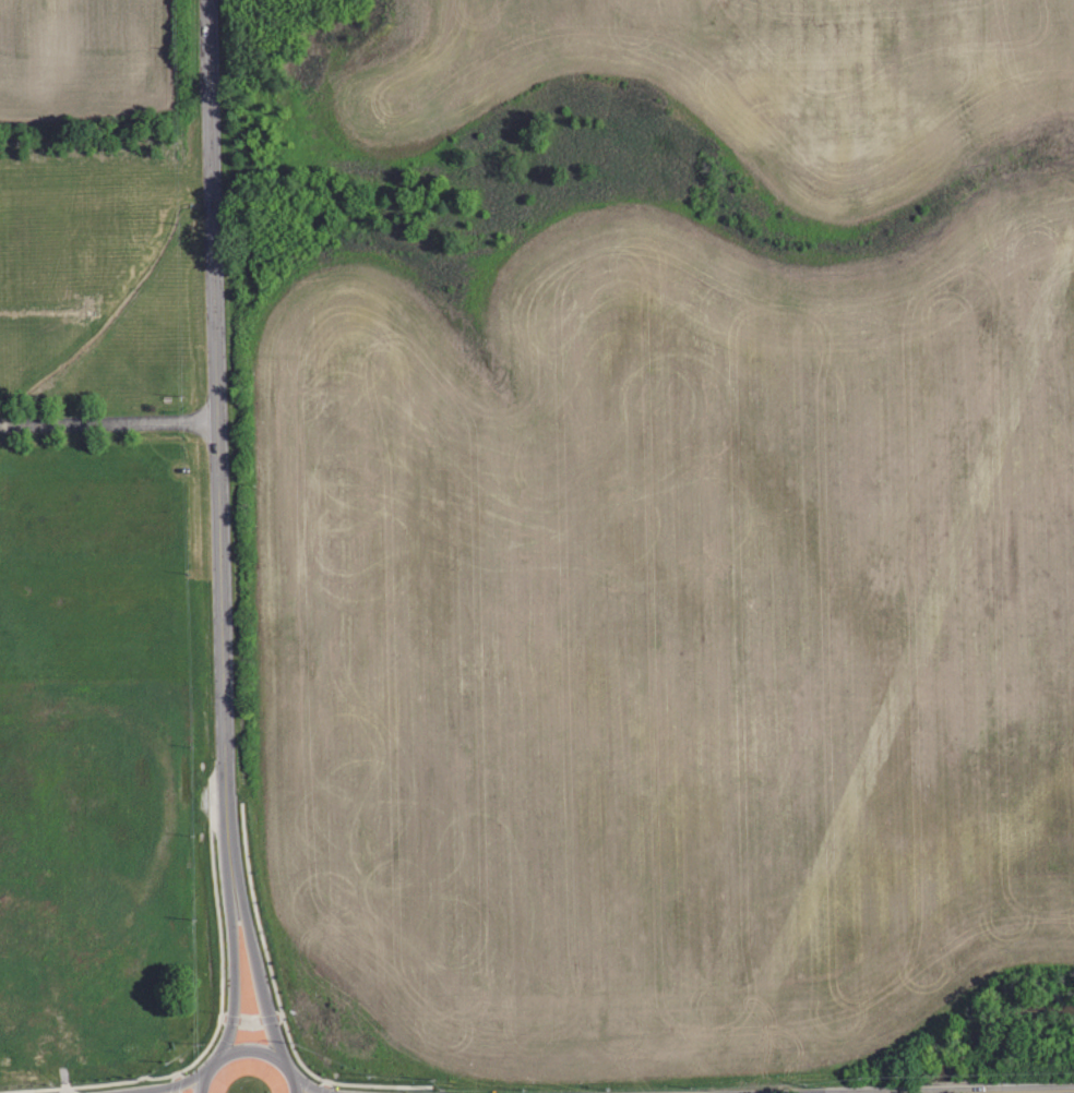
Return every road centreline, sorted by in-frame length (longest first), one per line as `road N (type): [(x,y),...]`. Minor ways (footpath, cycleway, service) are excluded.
road 1 (secondary): [(234,875),(210,0)]
road 2 (secondary): [(281,1058),(234,875),(235,1000),(223,1053)]
road 3 (secondary): [(300,1092),(282,1058),(250,1046),(215,1057),(194,1092)]
road 4 (residential): [(924,1092),(1073,1089)]

